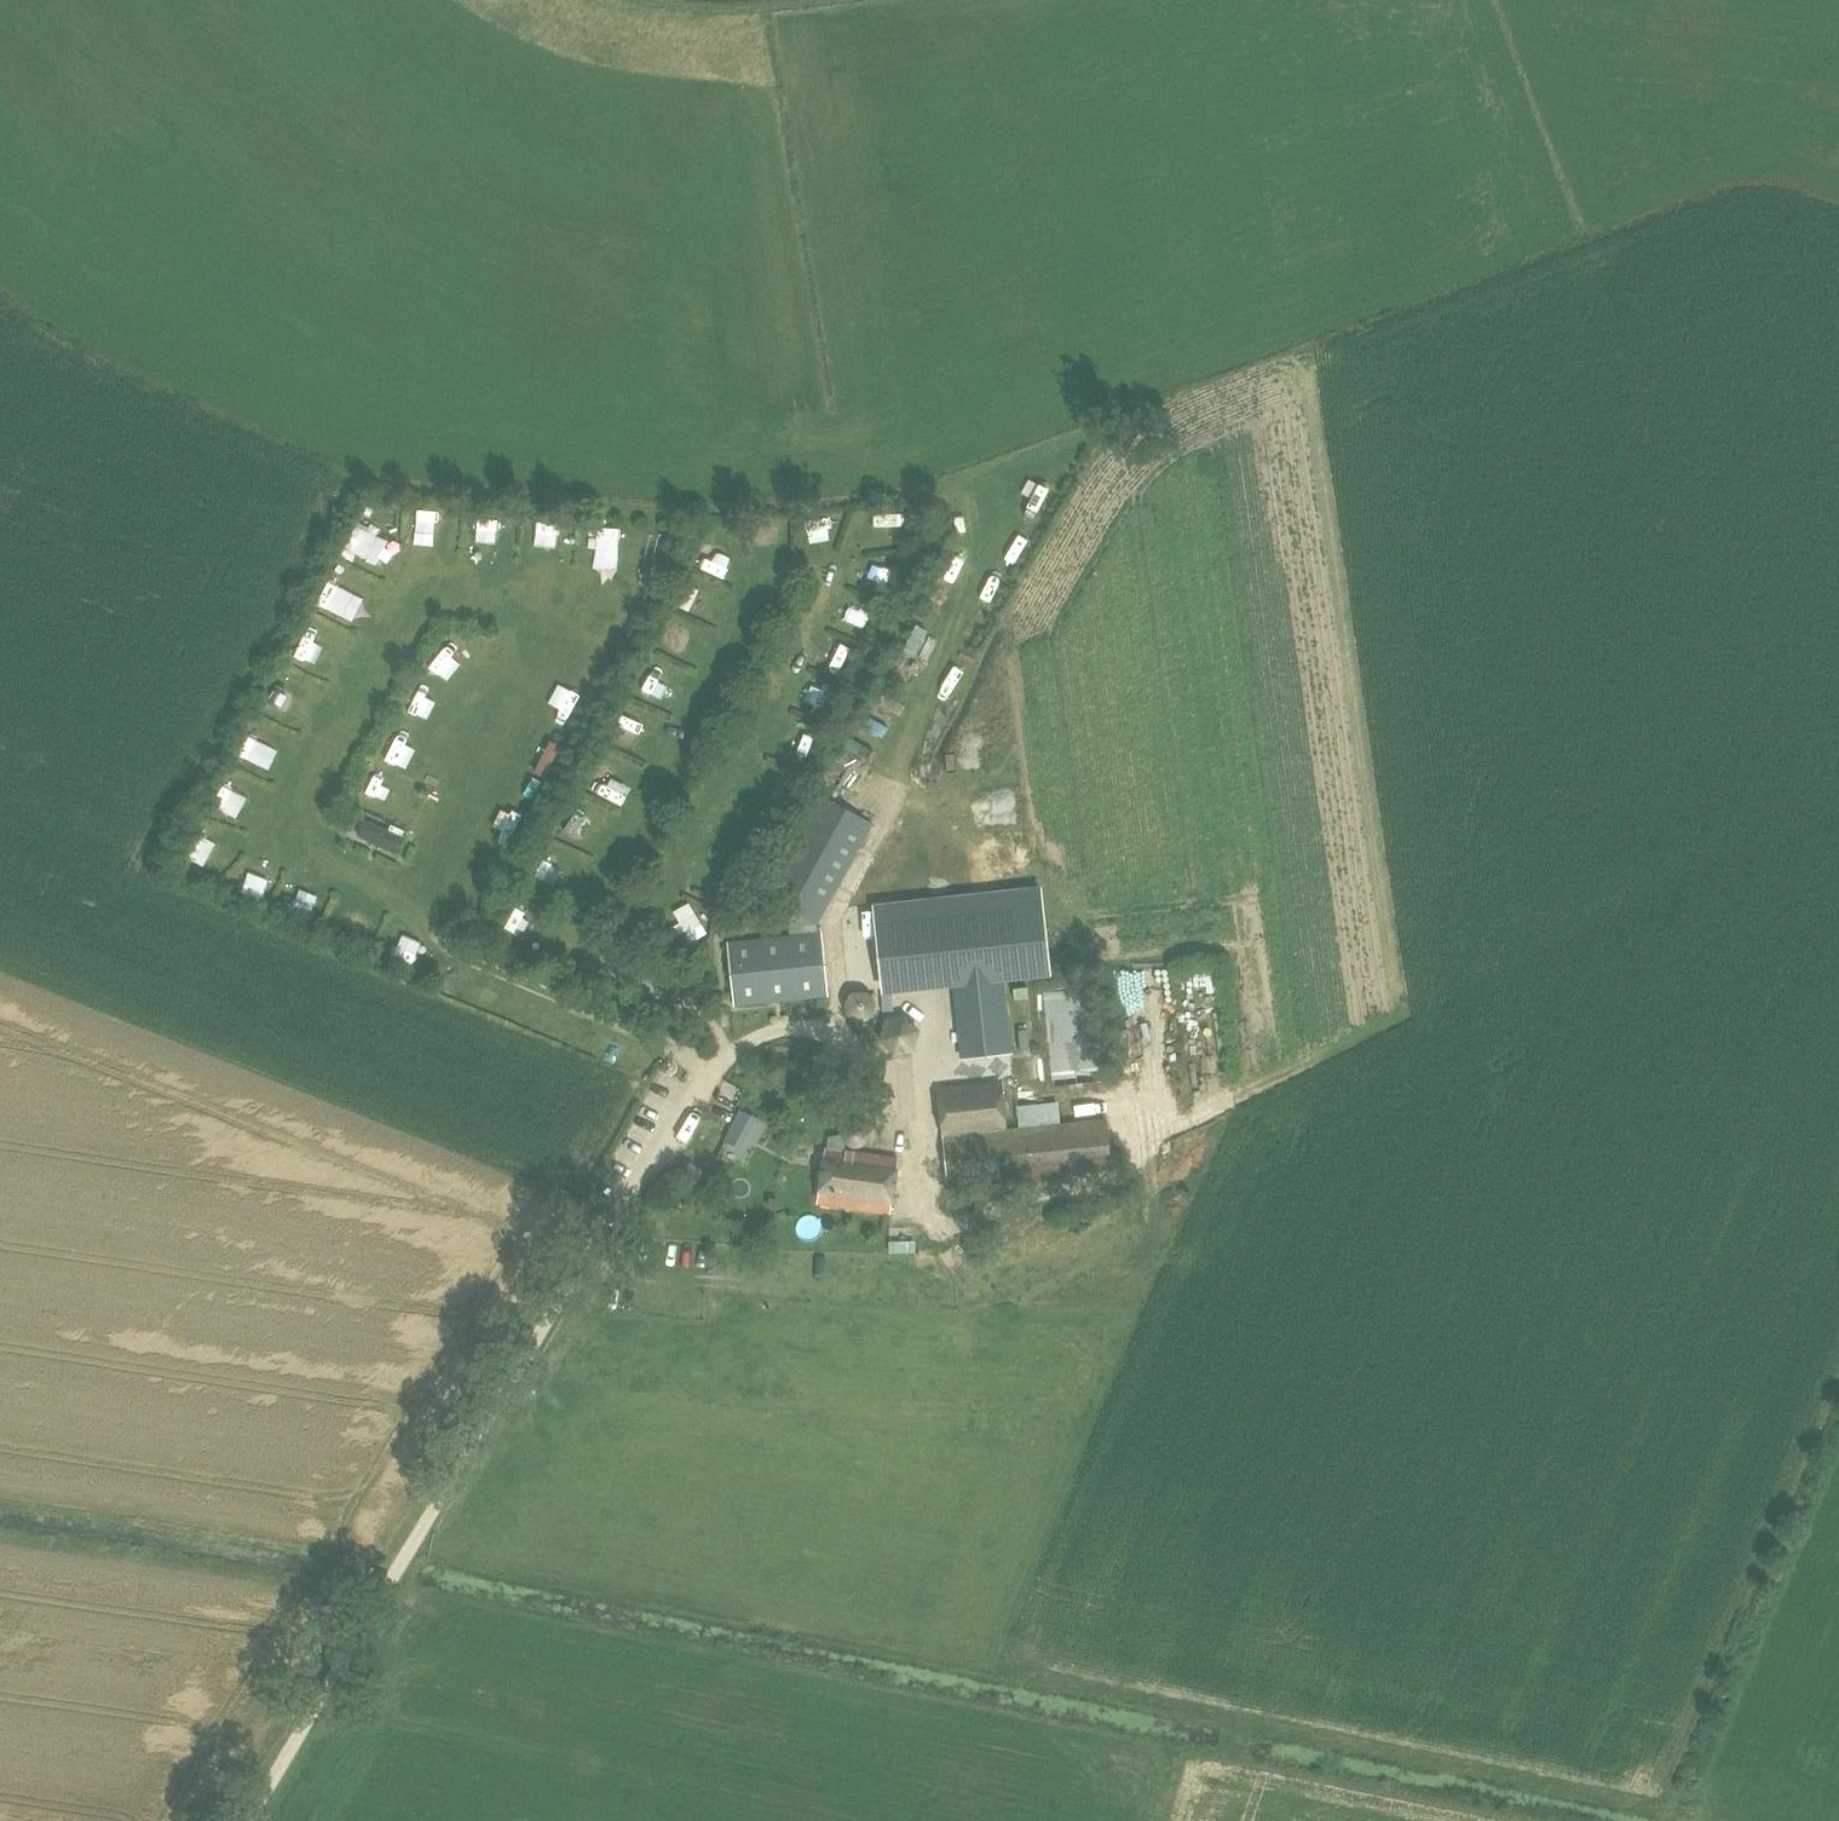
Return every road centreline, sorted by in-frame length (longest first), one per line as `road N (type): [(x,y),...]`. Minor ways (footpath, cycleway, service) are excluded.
road 1 (track): [(245,1820),(628,1194),(711,1075),(769,1032),(818,1025),(841,1030),(863,1049)]
road 2 (track): [(711,1075),(457,965),(438,926)]

